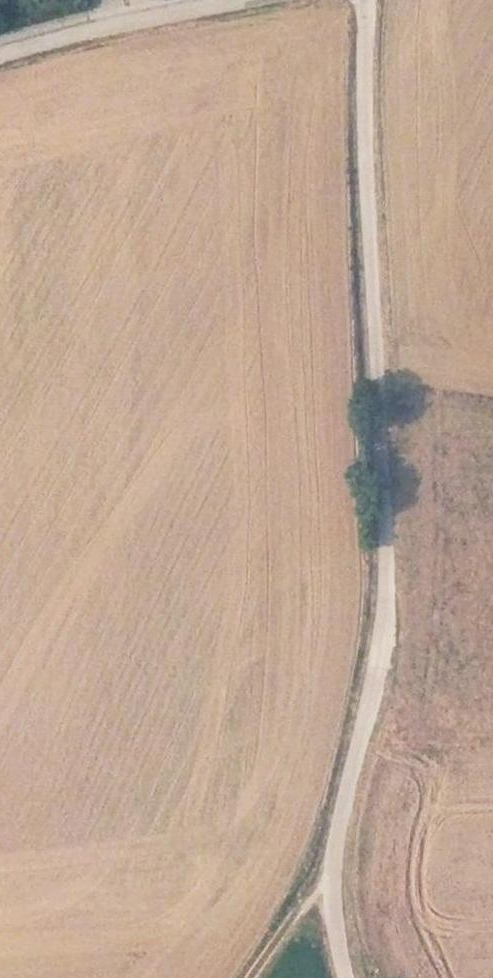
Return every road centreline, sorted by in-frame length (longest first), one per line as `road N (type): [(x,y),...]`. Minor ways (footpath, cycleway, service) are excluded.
road 1 (track): [(347,977),(330,866),(390,585),(366,0)]
road 2 (residential): [(222,0),(0,52)]
road 3 (track): [(253,977),(330,866)]

